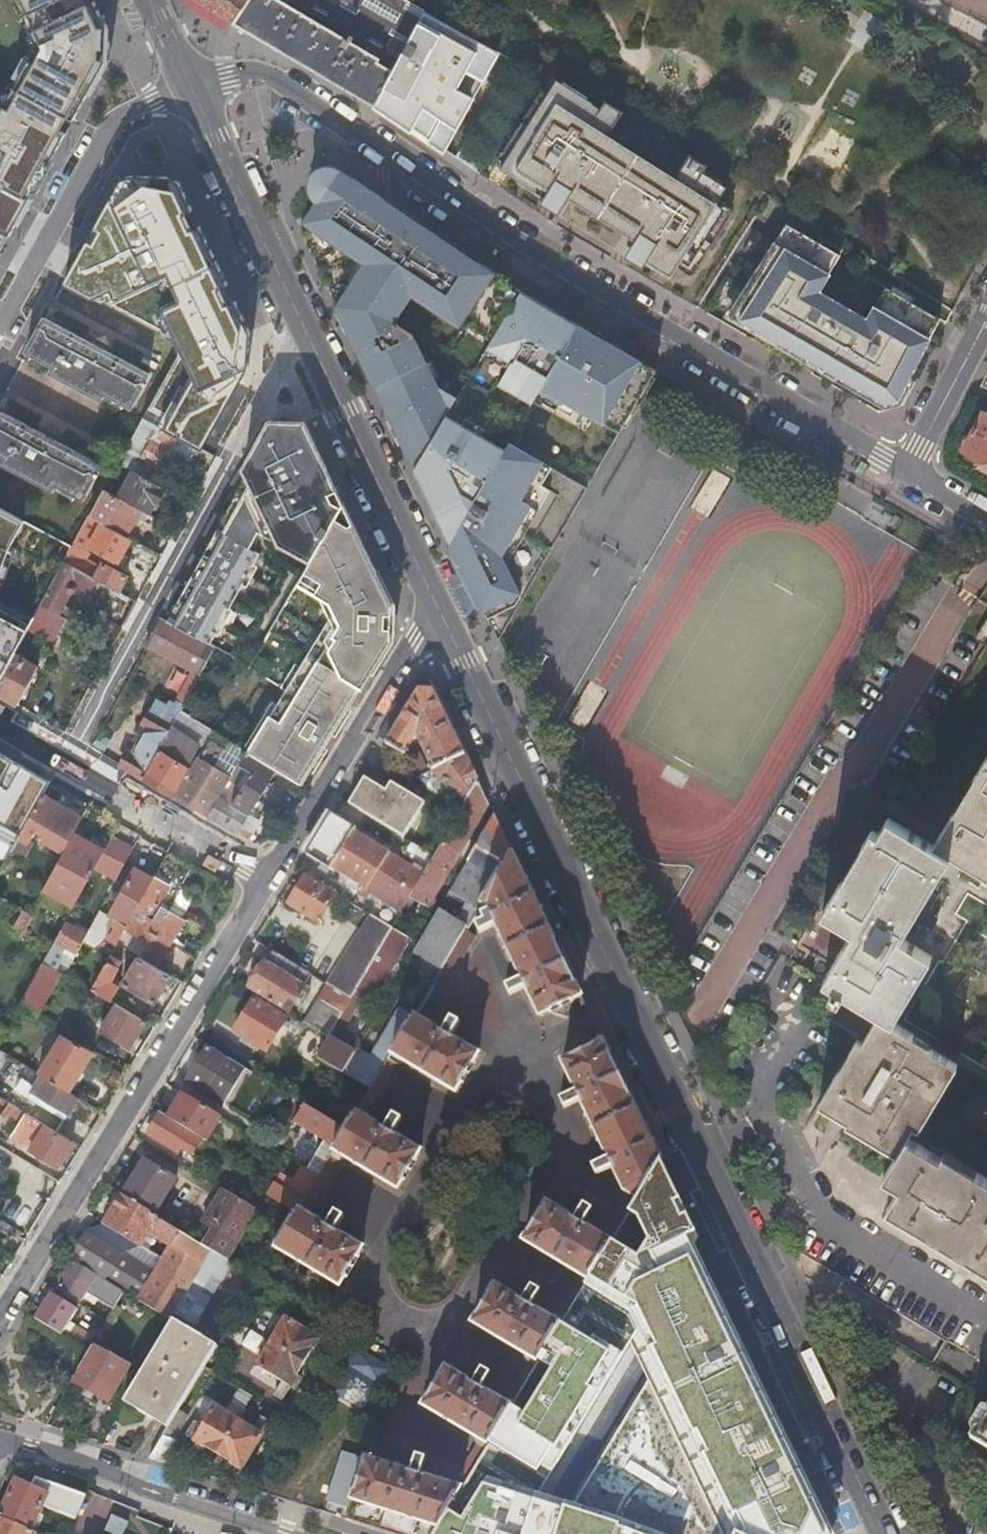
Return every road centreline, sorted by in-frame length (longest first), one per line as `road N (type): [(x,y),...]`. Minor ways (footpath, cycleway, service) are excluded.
road 1 (secondary): [(435,602),(884,1533)]
road 2 (residential): [(909,469),(616,298),(271,78),(251,73),(189,85)]
road 3 (residential): [(269,882),(0,1311)]
road 4 (residential): [(65,762),(304,332)]
road 5 (residential): [(435,602),(269,882)]
road 6 (residential): [(0,326),(109,127),(189,85)]
road 7 (residential): [(0,1438),(294,1533)]
road 8 (secondary): [(304,332),(435,602)]
road 9 (secondary): [(189,85),(304,332)]
road 10 (residential): [(65,762),(269,882)]
road 11 (residential): [(986,316),(909,469)]

